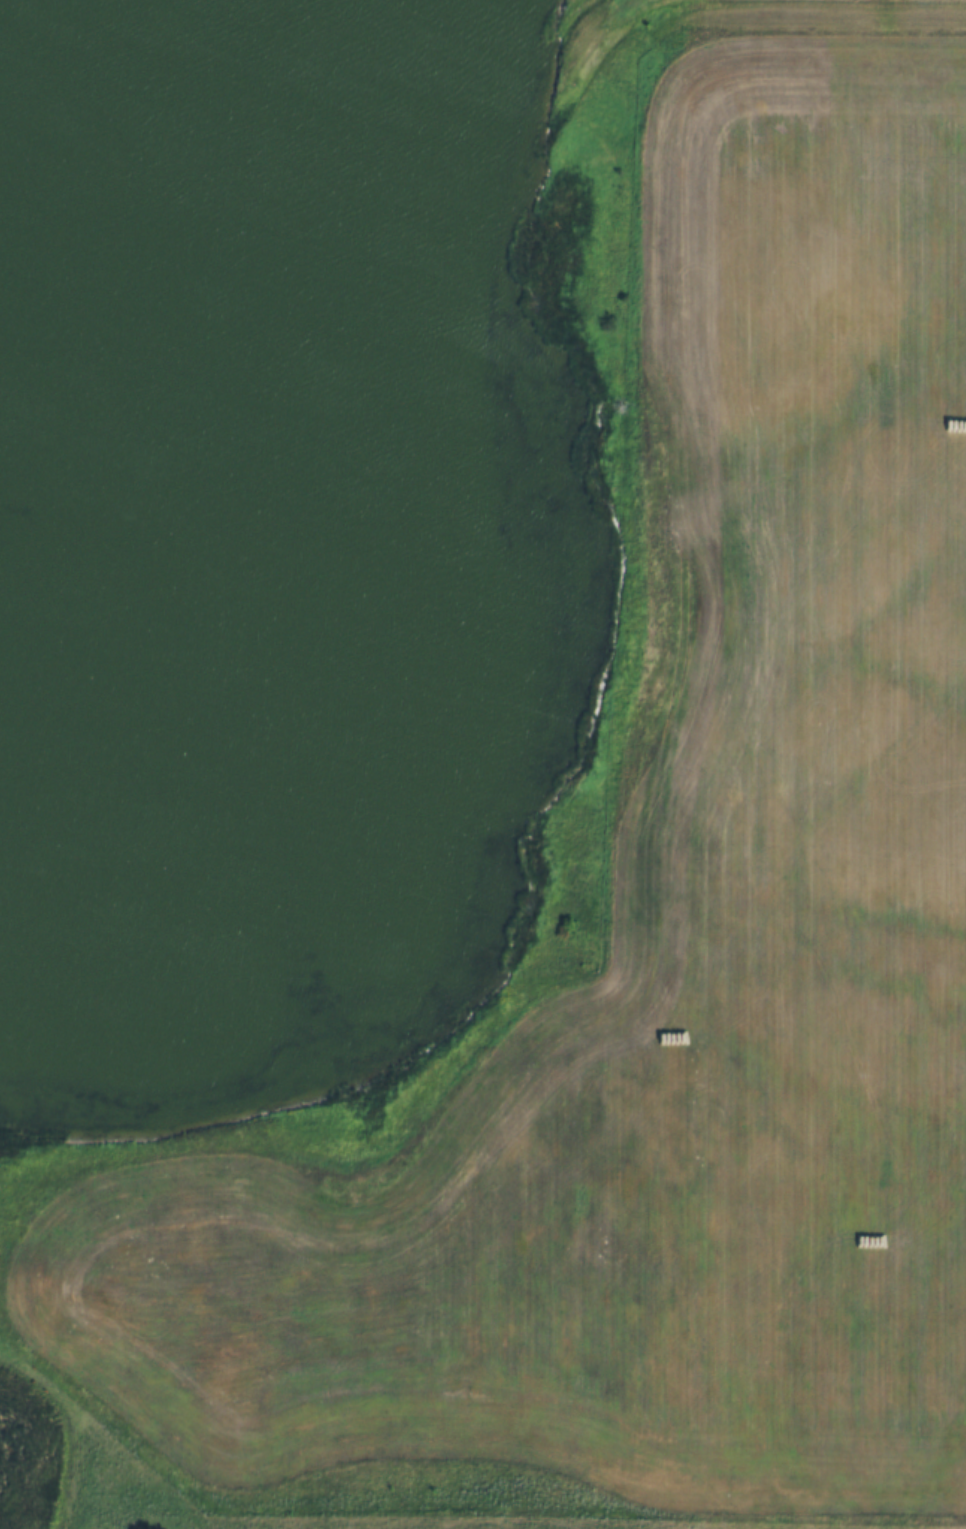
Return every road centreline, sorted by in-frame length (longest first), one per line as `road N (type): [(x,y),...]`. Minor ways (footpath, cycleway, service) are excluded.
road 1 (track): [(666,0),(633,10),(598,42),(541,142),(509,176)]

